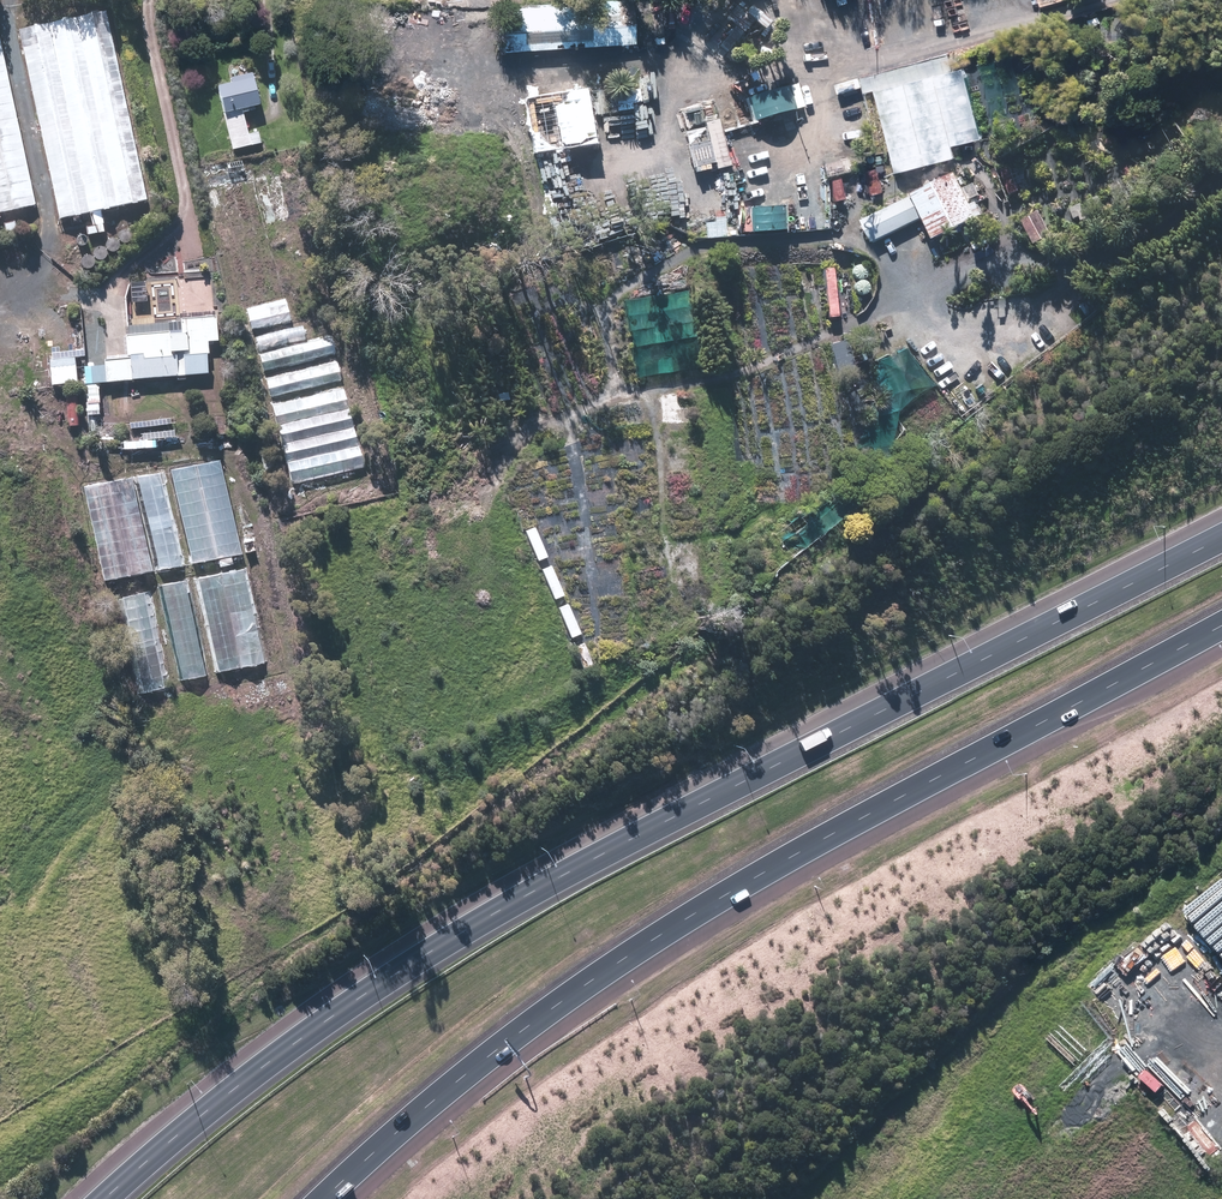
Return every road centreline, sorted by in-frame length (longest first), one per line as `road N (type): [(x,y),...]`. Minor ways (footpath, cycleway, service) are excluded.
road 1 (motorway): [(89,1198),(326,1008),(432,942),(1221,532)]
road 2 (motorway): [(1221,623),(807,843),(671,929),(557,1010),(328,1198)]
road 3 (track): [(1094,0),(814,77),(671,64),(658,39)]
road 4 (track): [(8,306),(32,274),(48,214),(8,0)]
road 5 (track): [(182,246),(185,193),(148,0)]
road 6 (track): [(1221,1041),(1164,1076),(1098,1140)]

